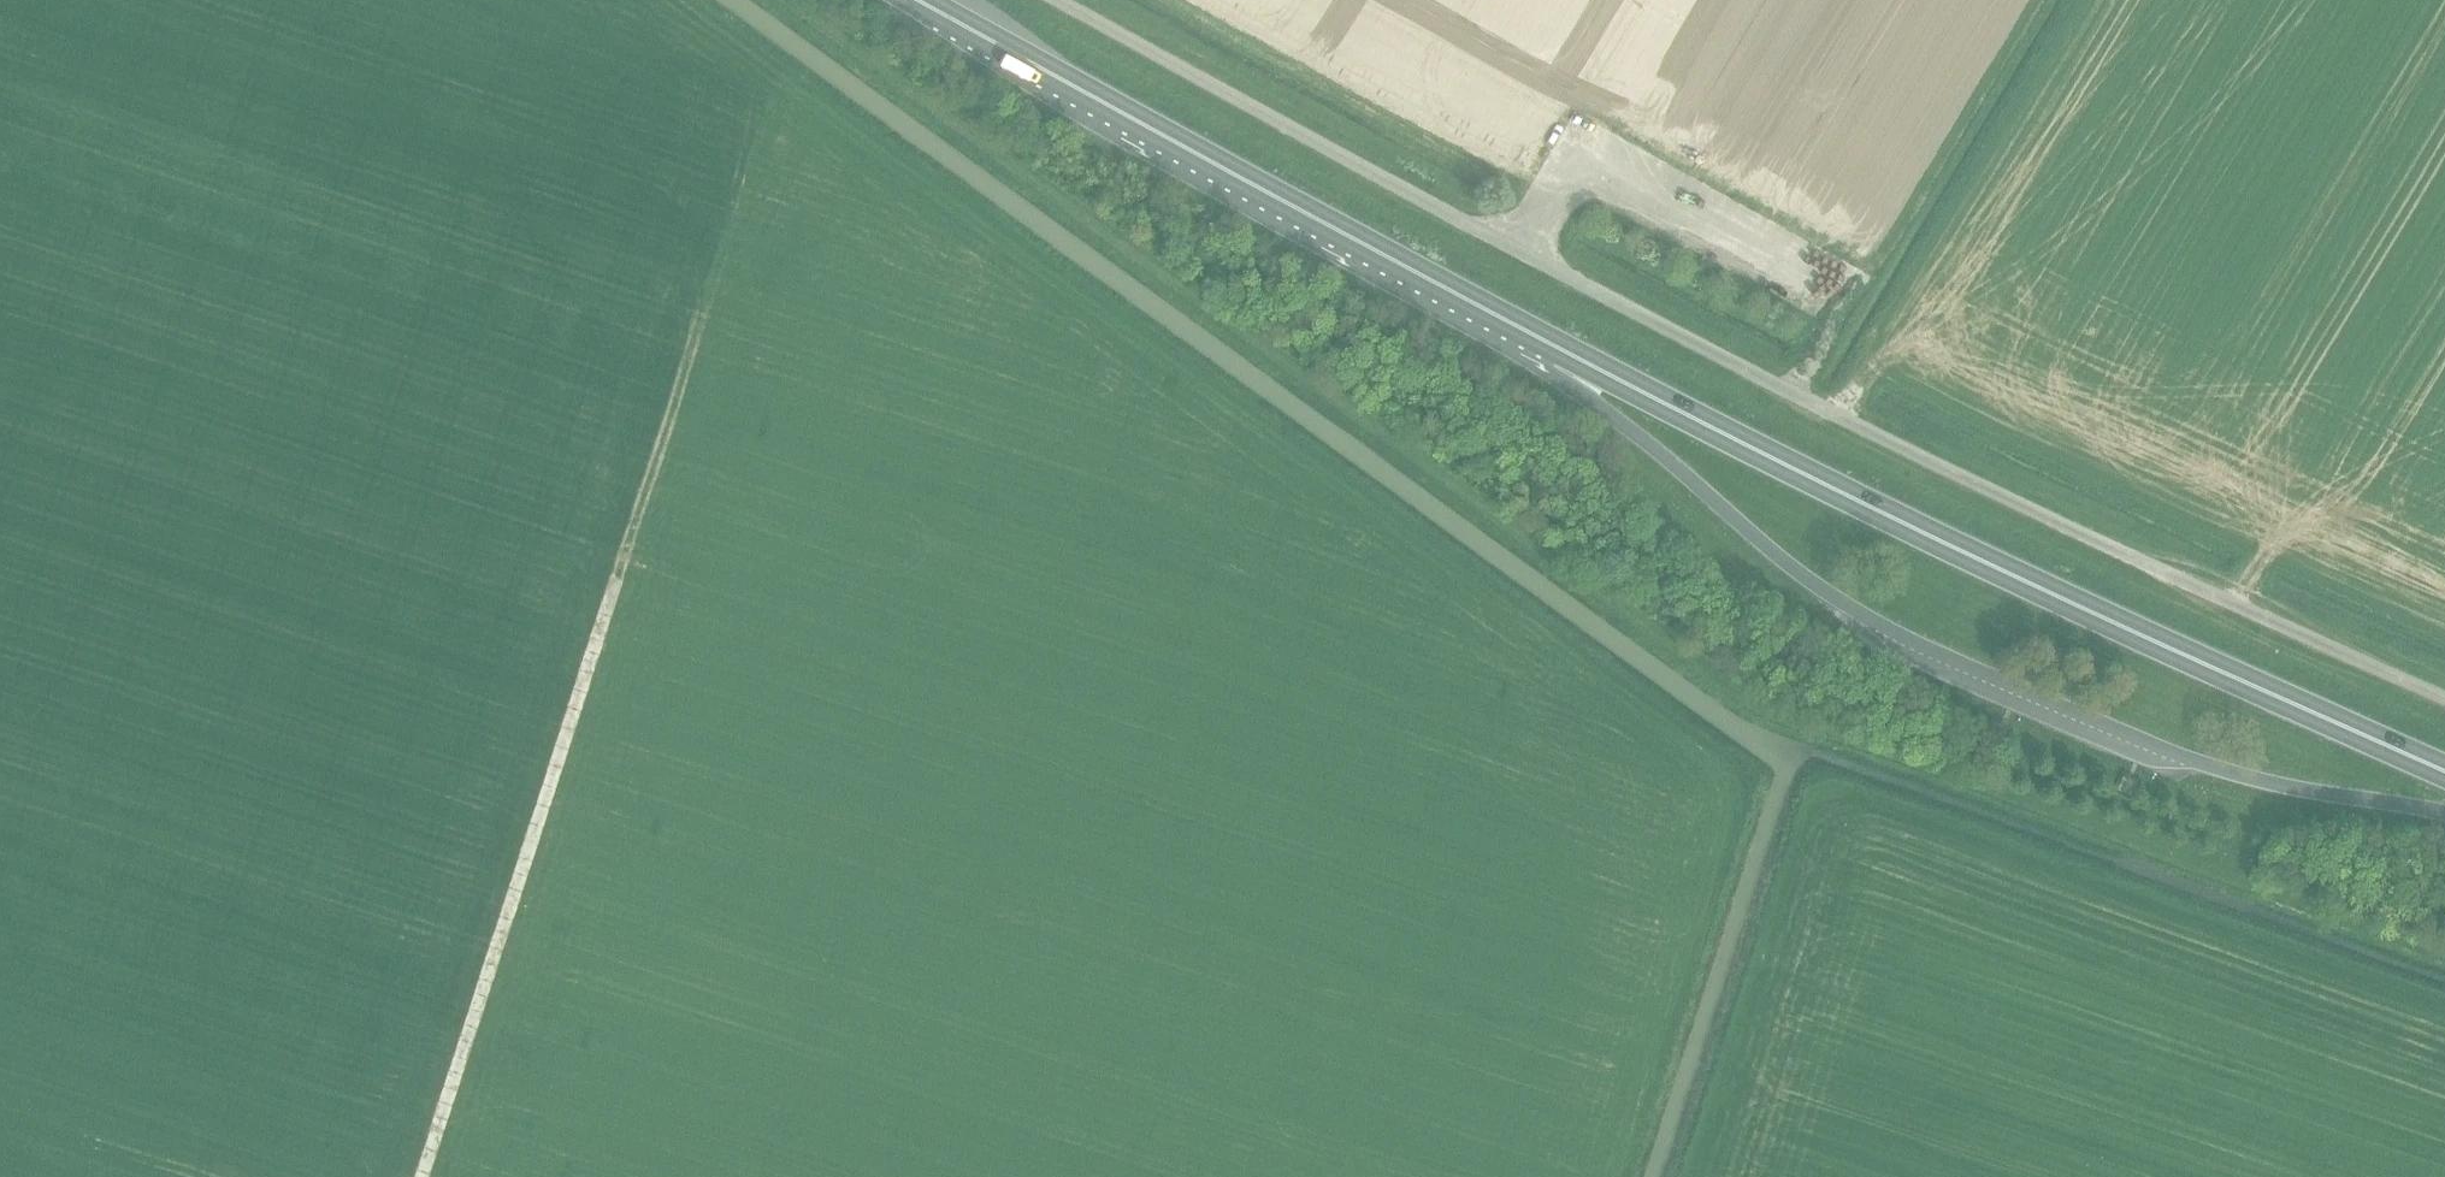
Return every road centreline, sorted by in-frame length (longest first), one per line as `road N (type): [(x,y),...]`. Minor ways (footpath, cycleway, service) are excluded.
road 1 (unclassified): [(2444,700),(2091,539),(1640,315),(1065,0)]
road 2 (trunk): [(1557,349),(2206,667),(2444,773)]
road 3 (trunk): [(1557,349),(917,0)]
road 4 (track): [(619,585),(425,1176)]
road 5 (trunk): [(1557,349),(1596,407),(1657,455)]

